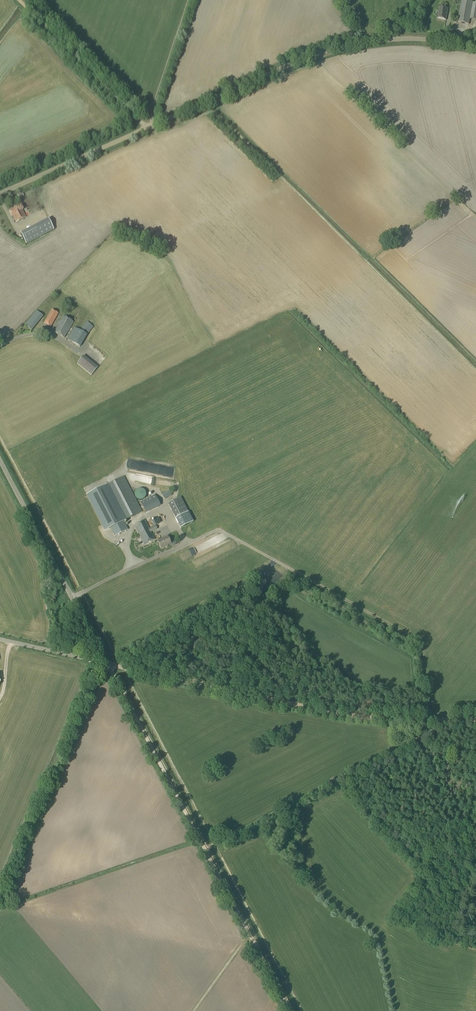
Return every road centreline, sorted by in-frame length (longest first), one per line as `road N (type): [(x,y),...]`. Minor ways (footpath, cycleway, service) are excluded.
road 1 (unclassified): [(0,194),(327,51),(412,39),(475,46)]
road 2 (track): [(108,664),(289,1010)]
road 3 (track): [(475,720),(370,716),(108,664)]
road 4 (unclassified): [(0,640),(108,664),(0,460)]
road 5 (track): [(204,849),(443,719)]
road 6 (track): [(139,132),(19,0)]

